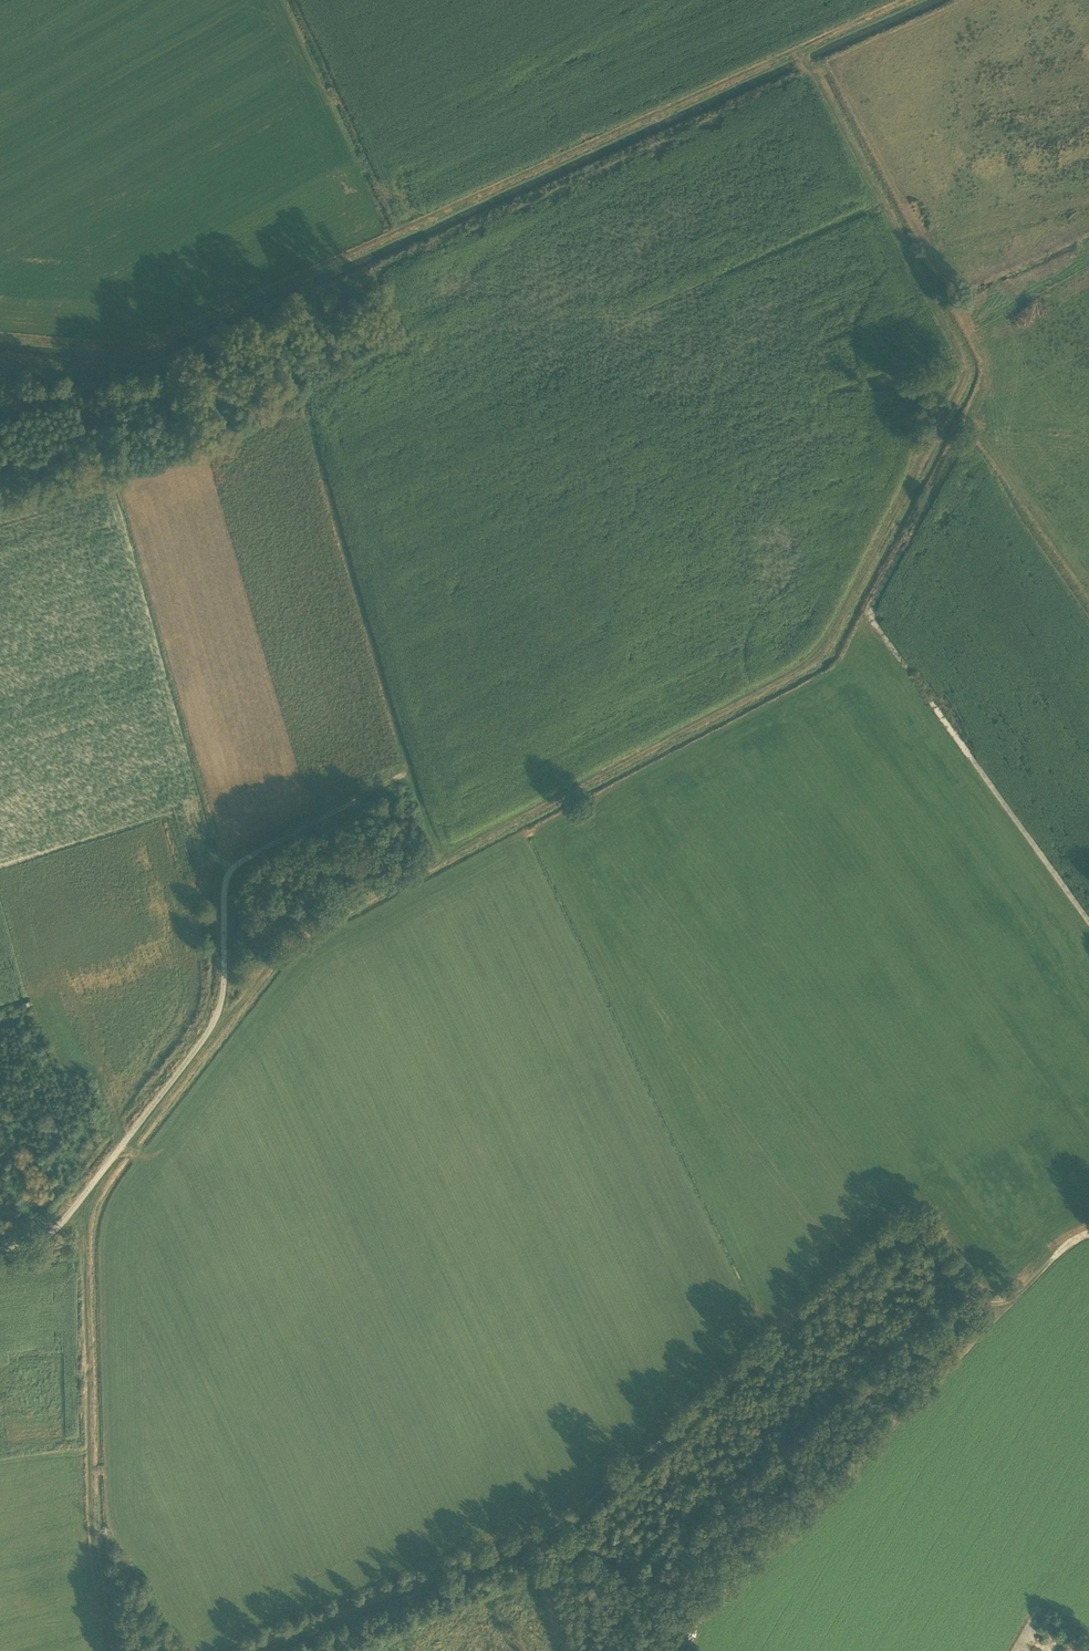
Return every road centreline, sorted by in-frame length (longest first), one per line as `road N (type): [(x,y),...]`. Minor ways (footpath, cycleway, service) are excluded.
road 1 (track): [(802,50),(967,367),(832,640),(819,659),(308,930),(233,1014),(216,1015)]
road 2 (track): [(1088,1234),(1001,1303),(966,1288),(931,1240),(894,1239),(567,1522),(247,1650)]
road 3 (track): [(802,50),(154,348),(0,335)]
road 4 (unclassified): [(0,1250),(39,1241),(59,1225),(206,1035),(223,989),(228,875),(237,861),(412,776)]
road 5 (track): [(938,475),(876,598),(876,624),(1088,926)]
road 6 (track): [(109,1162),(90,1214),(87,1268),(95,1562),(111,1650)]
road 7 (track): [(309,406),(439,861)]
road 8 (track): [(914,0),(802,50)]

